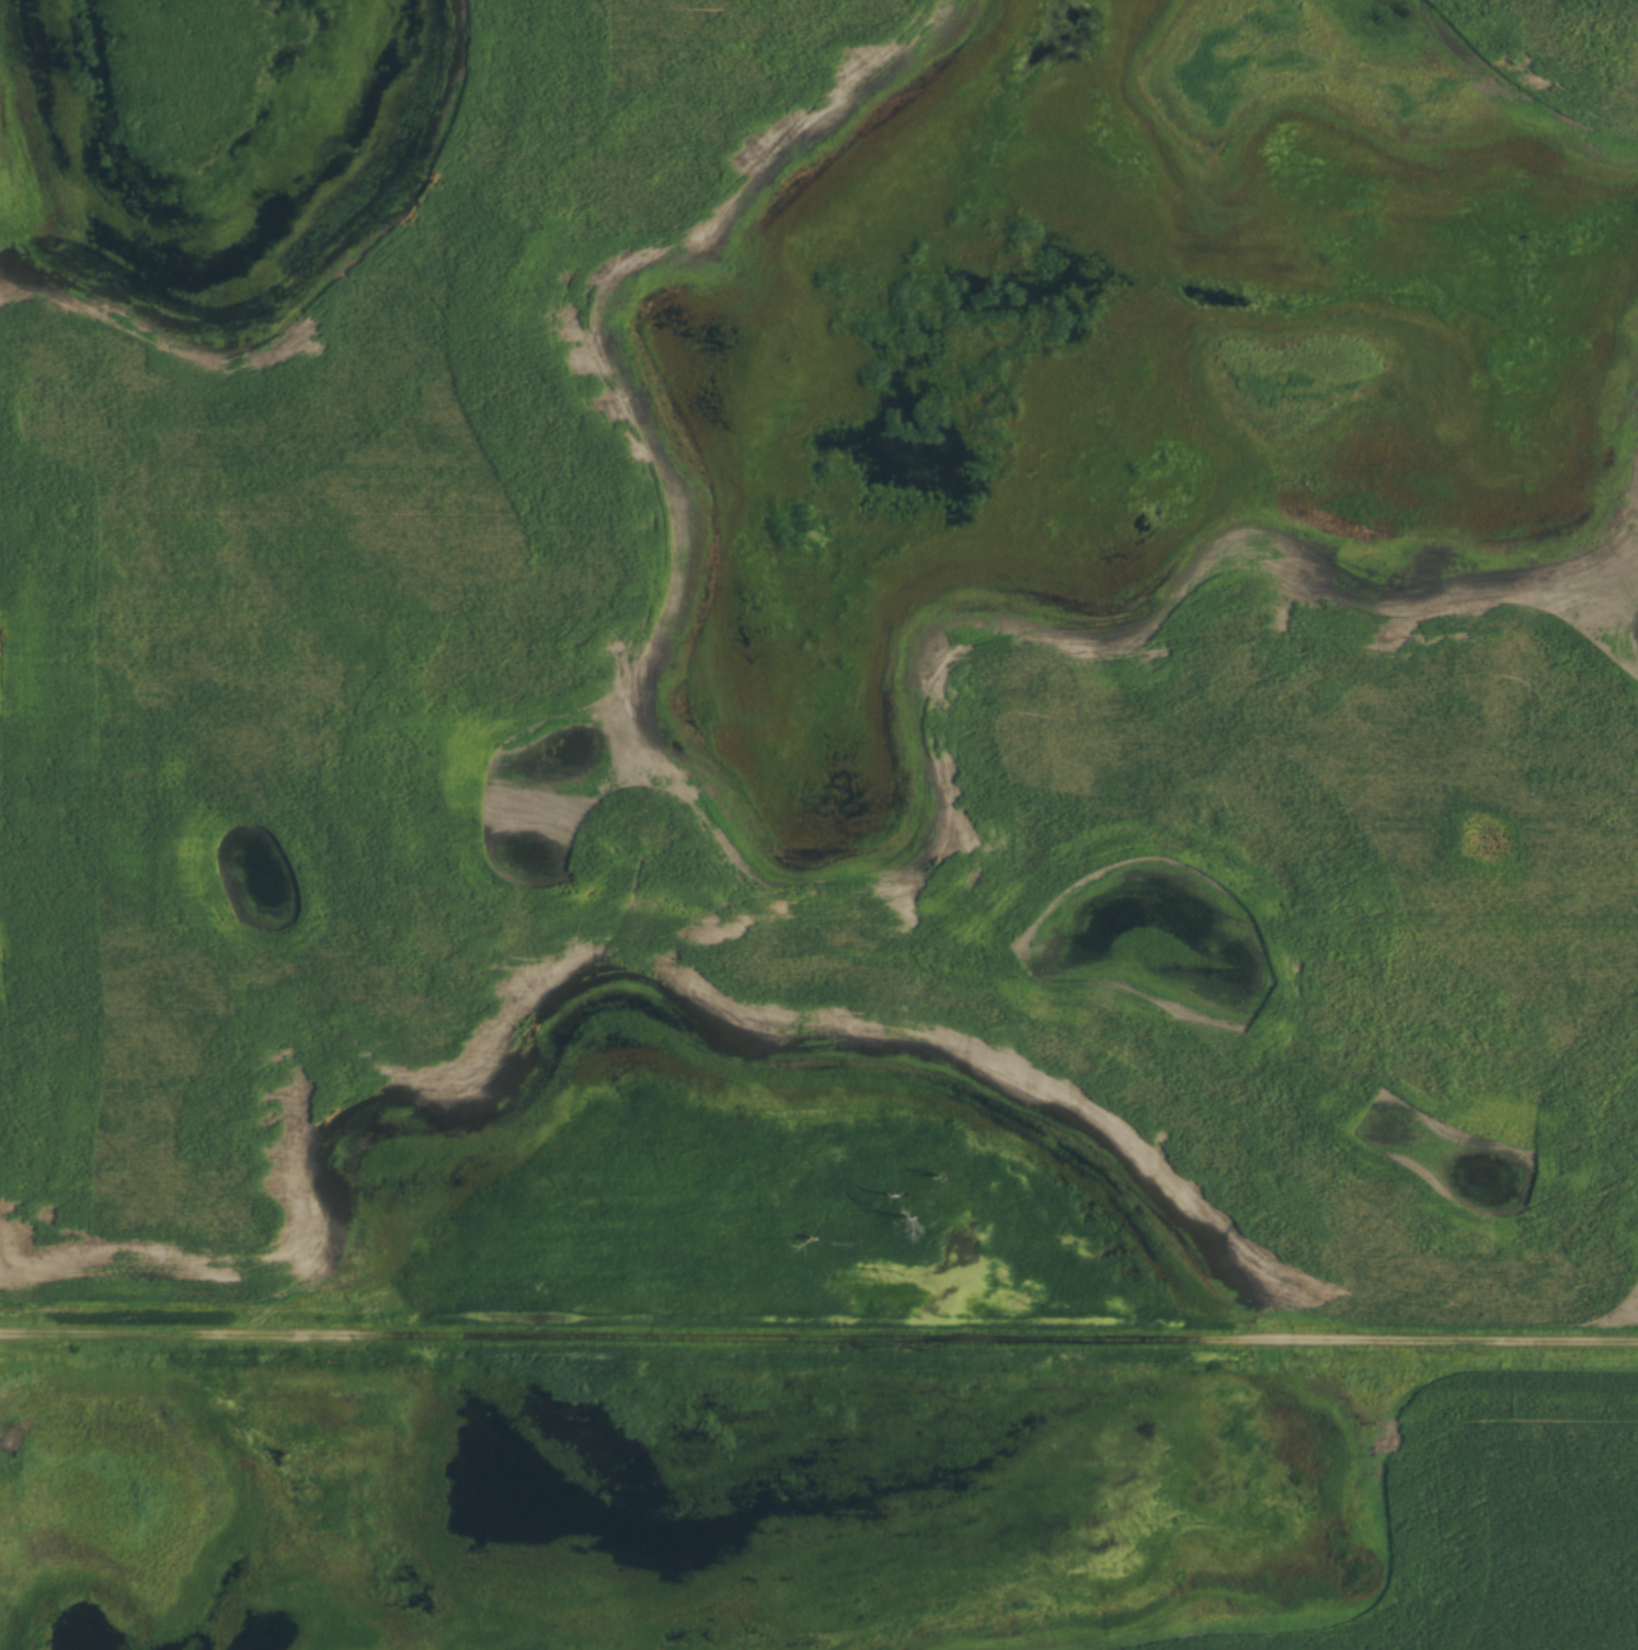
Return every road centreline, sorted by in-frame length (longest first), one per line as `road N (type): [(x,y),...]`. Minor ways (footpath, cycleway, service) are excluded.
road 1 (track): [(1637,1360),(0,1345)]

